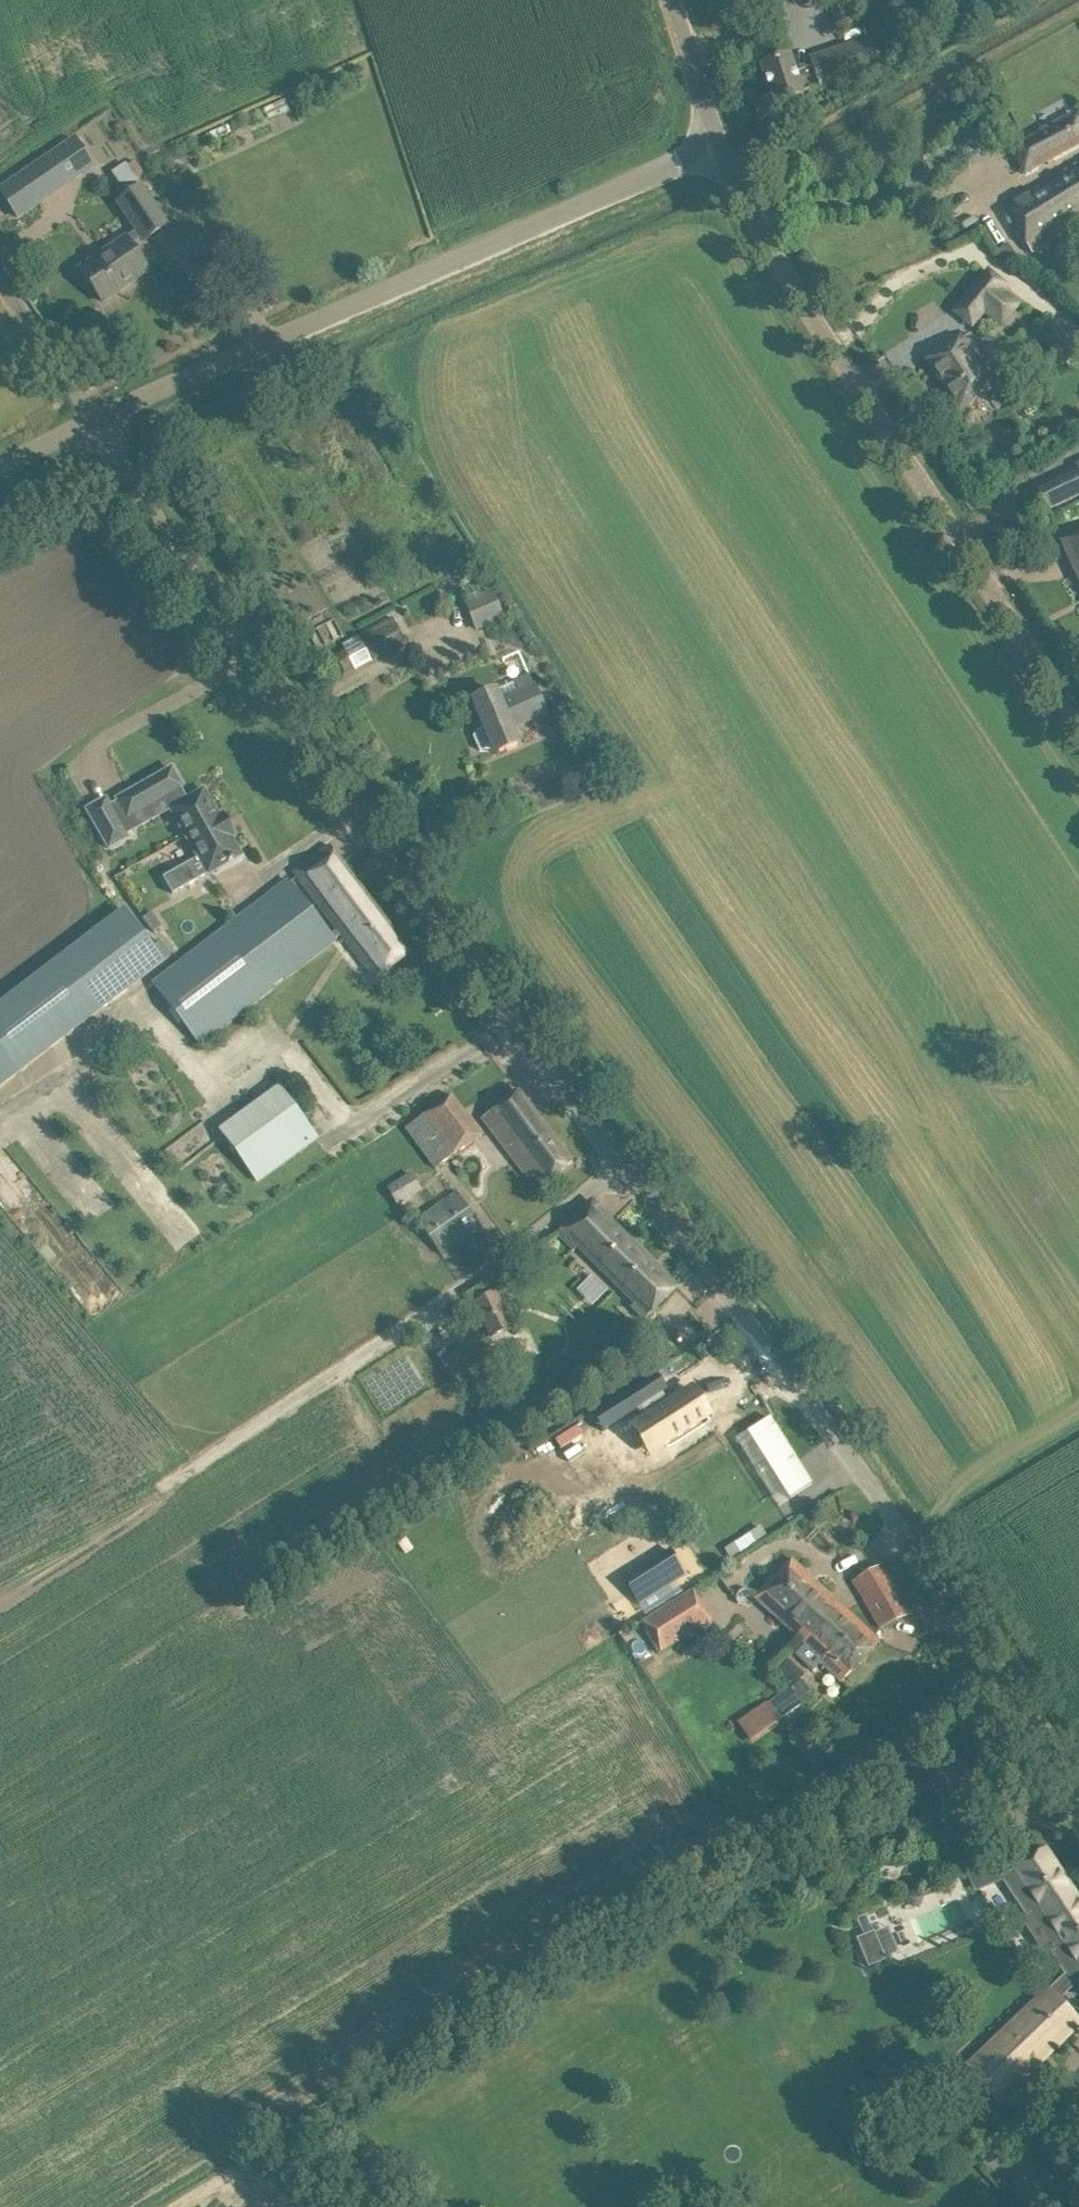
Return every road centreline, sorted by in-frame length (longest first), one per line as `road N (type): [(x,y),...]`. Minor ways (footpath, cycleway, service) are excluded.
road 1 (unclassified): [(1078,1817),(897,1525),(331,782),(96,421)]
road 2 (unclassified): [(1078,726),(801,299),(717,147)]
road 3 (unclassified): [(96,421),(717,147)]
road 4 (unclassified): [(96,421),(0,275)]

